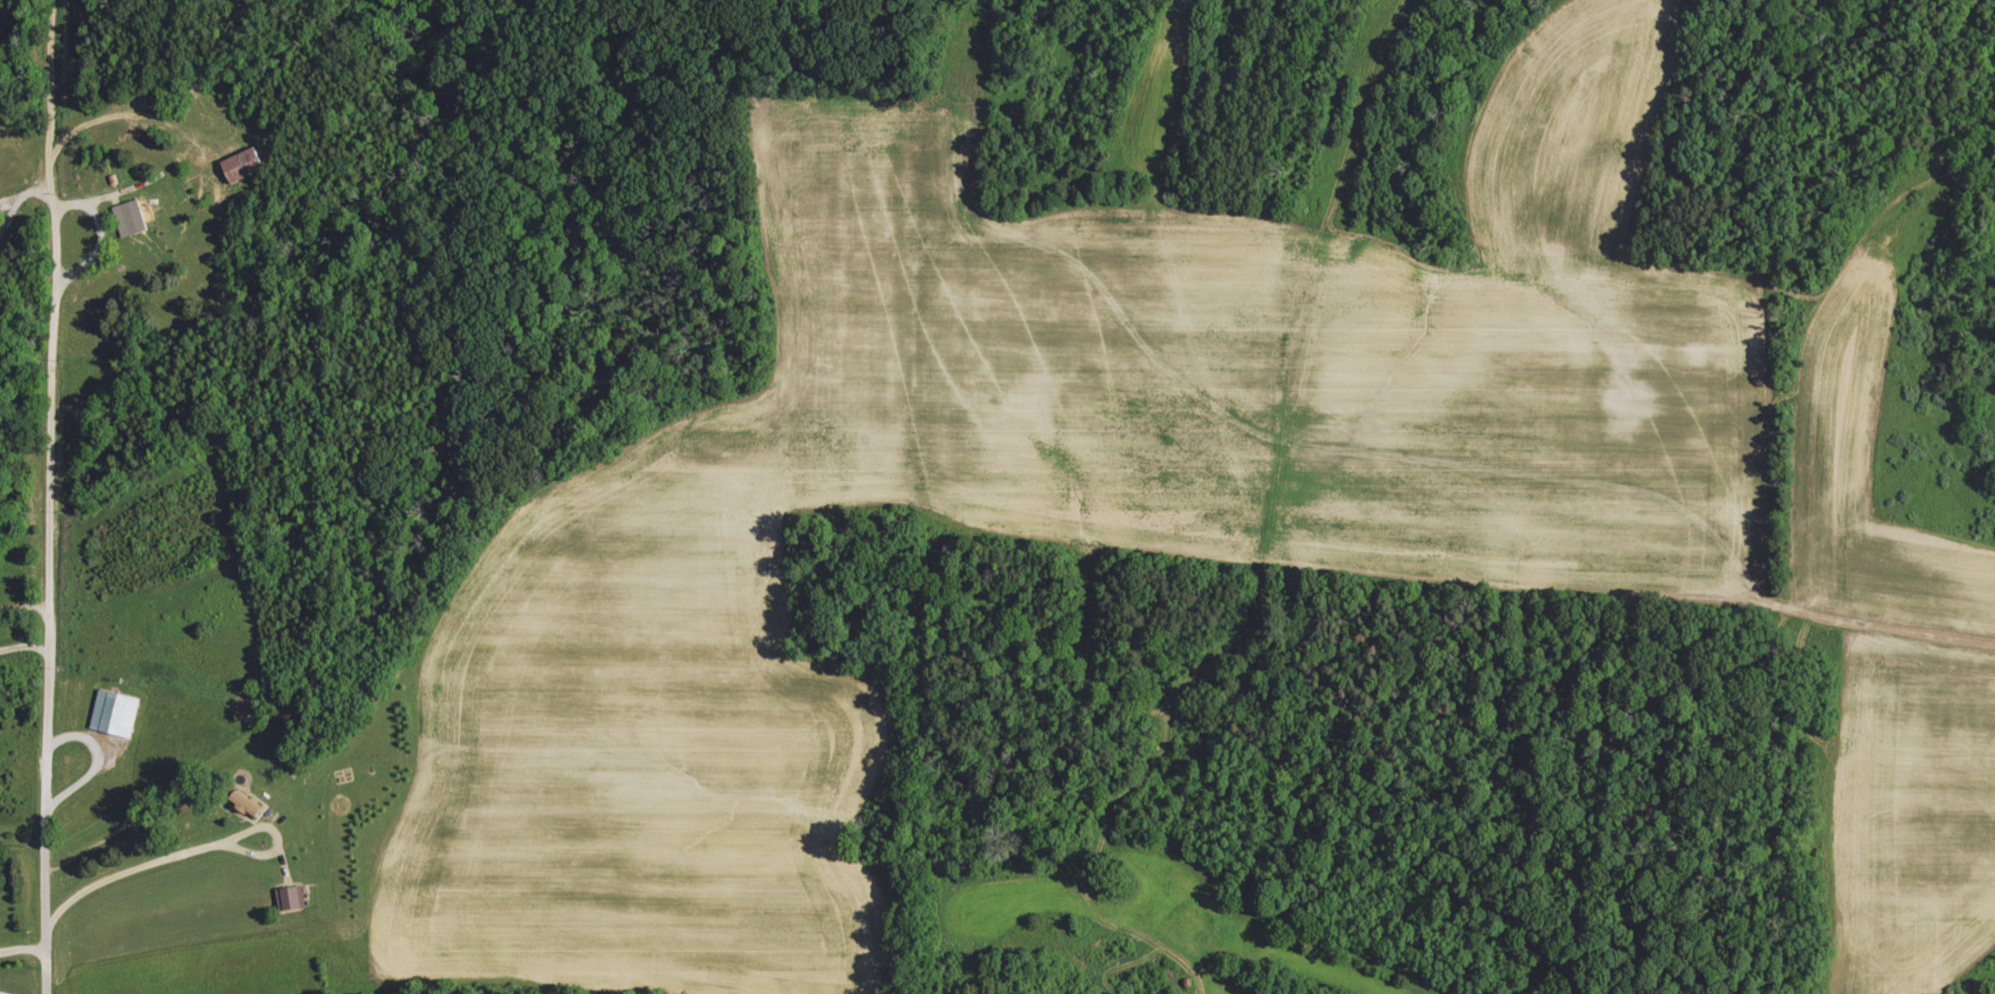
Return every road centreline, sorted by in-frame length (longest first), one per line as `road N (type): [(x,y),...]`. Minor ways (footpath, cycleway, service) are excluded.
road 1 (track): [(975,213),(1000,212),(1088,254),(1180,368),(1254,426),(1628,480),(1699,513),(1770,595),(1994,633)]
road 2 (residential): [(46,993),(54,0)]

